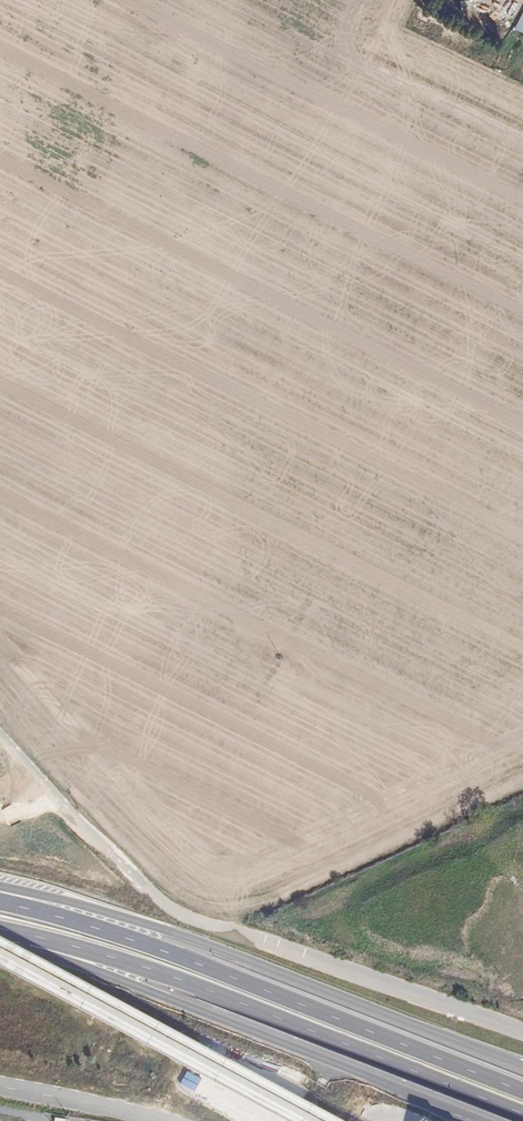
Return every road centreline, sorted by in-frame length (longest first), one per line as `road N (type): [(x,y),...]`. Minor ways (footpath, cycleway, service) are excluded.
road 1 (unclassified): [(0,739),(85,832),(182,914),(522,1034)]
road 2 (primary): [(522,1090),(134,941),(0,903)]
road 3 (primary): [(0,928),(203,987),(522,1113)]
road 4 (primary): [(522,1066),(189,938),(0,887)]
road 5 (primary): [(0,937),(473,1120)]

